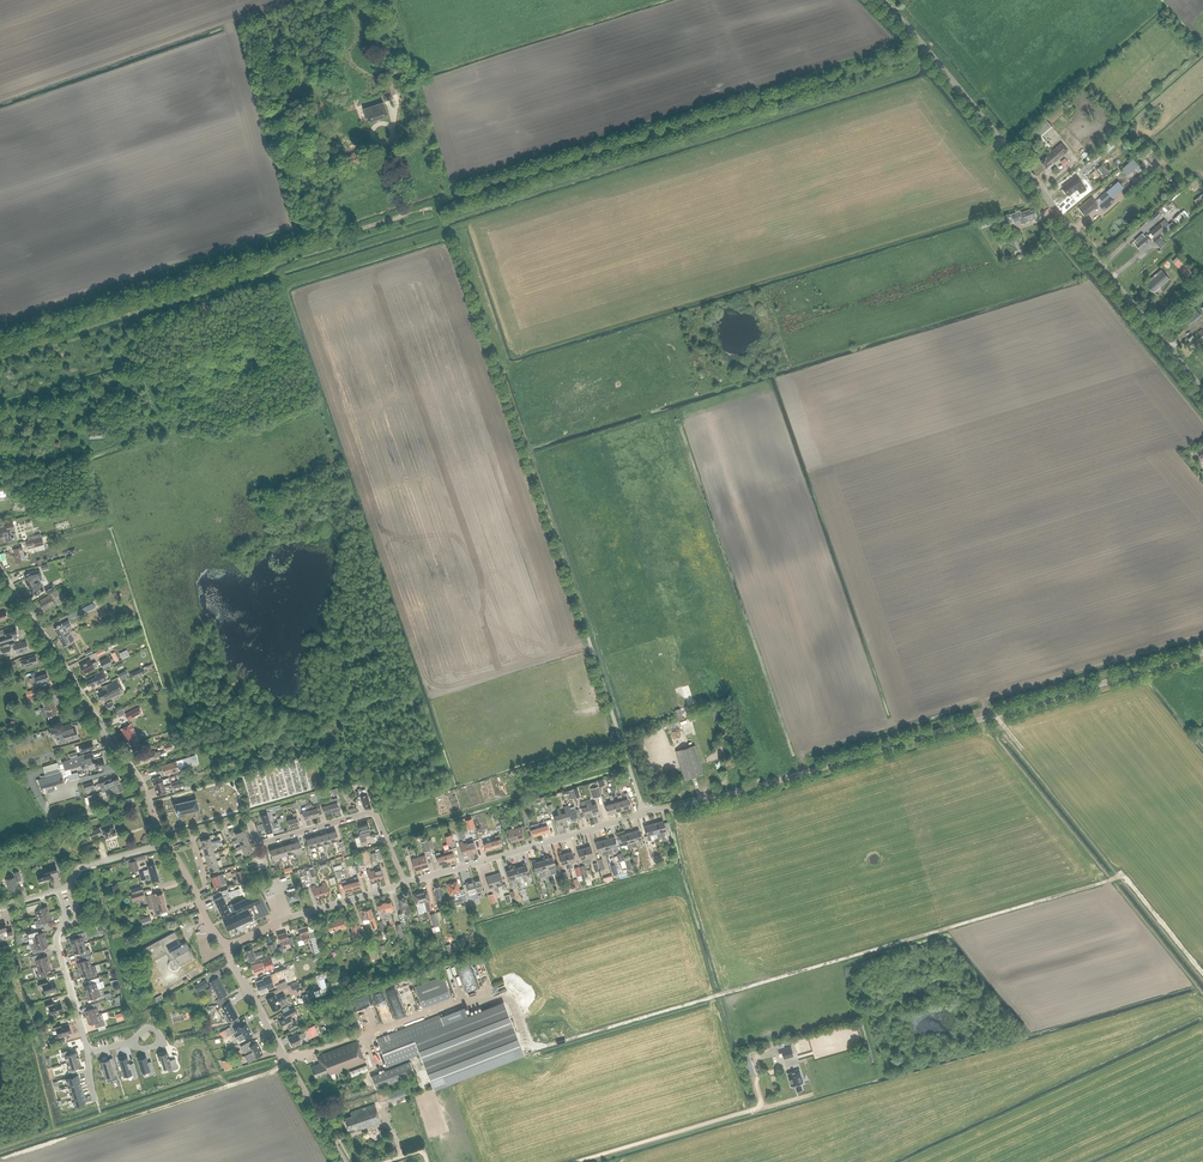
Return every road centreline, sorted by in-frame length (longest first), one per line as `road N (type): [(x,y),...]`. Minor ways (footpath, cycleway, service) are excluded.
road 1 (unclassified): [(643,812),(748,789),(1202,653)]
road 2 (tertiary): [(1202,390),(881,0)]
road 3 (track): [(0,343),(441,205)]
road 4 (unclassified): [(146,796),(0,574)]
road 5 (residential): [(193,836),(238,822),(262,843),(369,813),(401,880)]
road 6 (unclassified): [(401,880),(643,812)]
road 7 (unclassified): [(344,1161),(226,949)]
road 8 (unclassified): [(226,949),(297,914),(401,880)]
road 9 (unclassified): [(643,812),(588,638)]
road 10 (unclassified): [(146,796),(0,853)]
road 11 (residential): [(90,1056),(56,940),(65,921)]
road 12 (unclassified): [(226,949),(166,843)]

